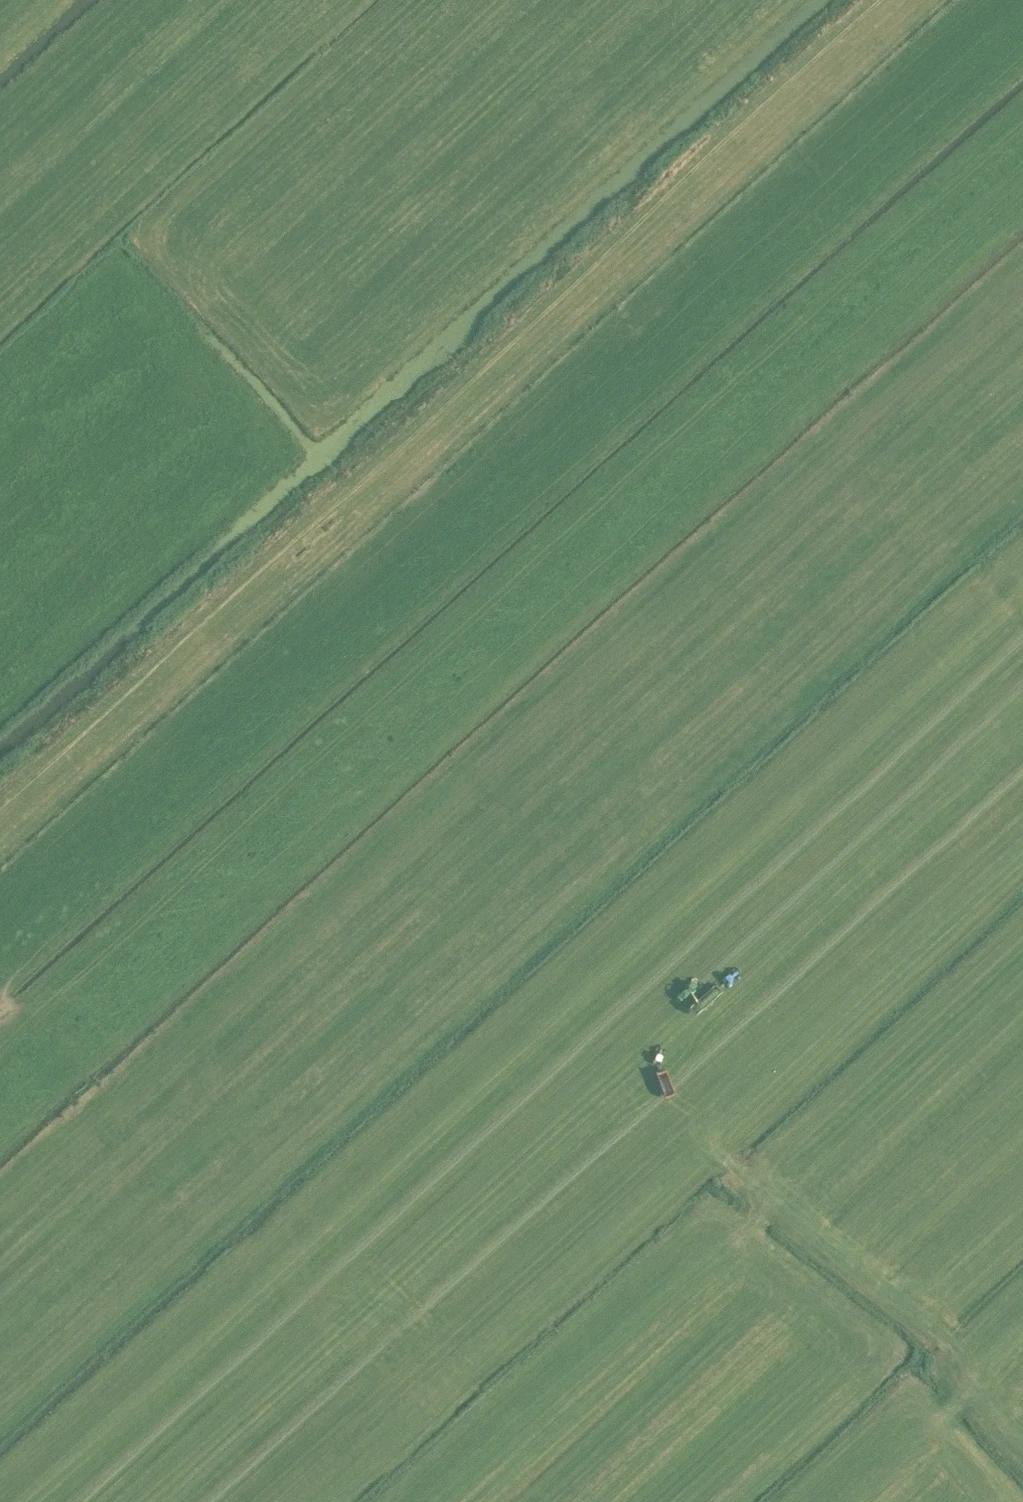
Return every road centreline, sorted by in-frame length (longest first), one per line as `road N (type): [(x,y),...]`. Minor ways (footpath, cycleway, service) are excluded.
road 1 (track): [(0,1213),(1022,280)]

